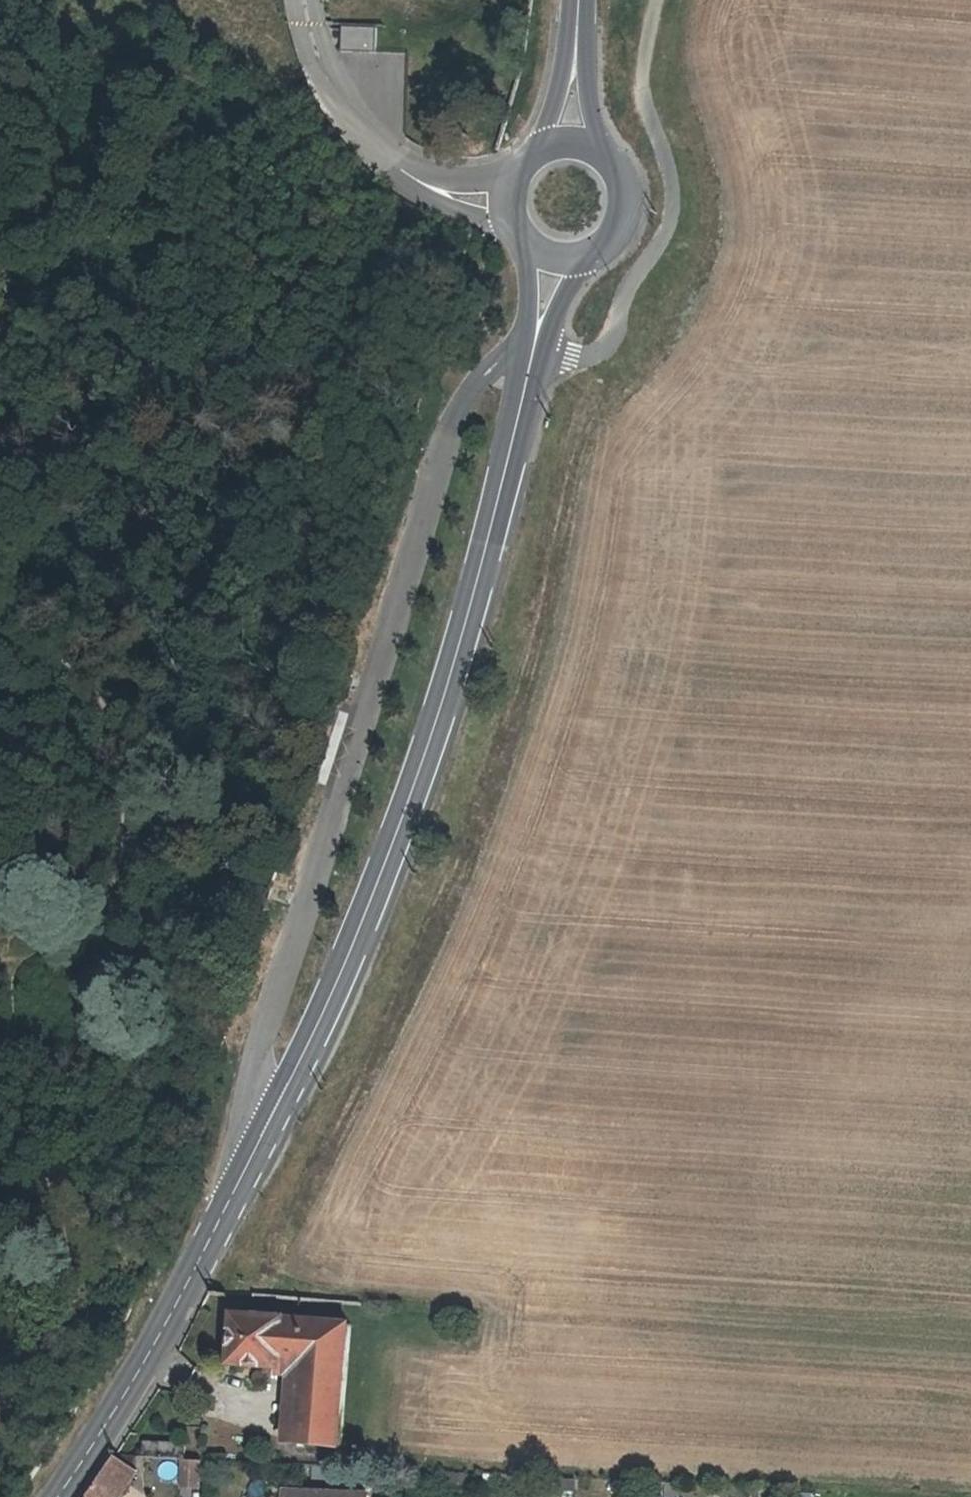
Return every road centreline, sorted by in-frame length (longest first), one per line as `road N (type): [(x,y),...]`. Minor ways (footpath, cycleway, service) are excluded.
road 1 (secondary): [(562,258),(449,688),(329,1000),(94,1445),(59,1496)]
road 2 (track): [(657,0),(641,64),(672,192),(664,238),(627,283),(600,348),(534,358)]
road 3 (secondary): [(572,147),(538,154),(510,197),(517,231),(562,258)]
road 4 (secondary): [(562,258),(598,248),(611,234),(621,198),(606,164),(572,147)]
road 5 (secondary): [(580,0),(572,147)]

